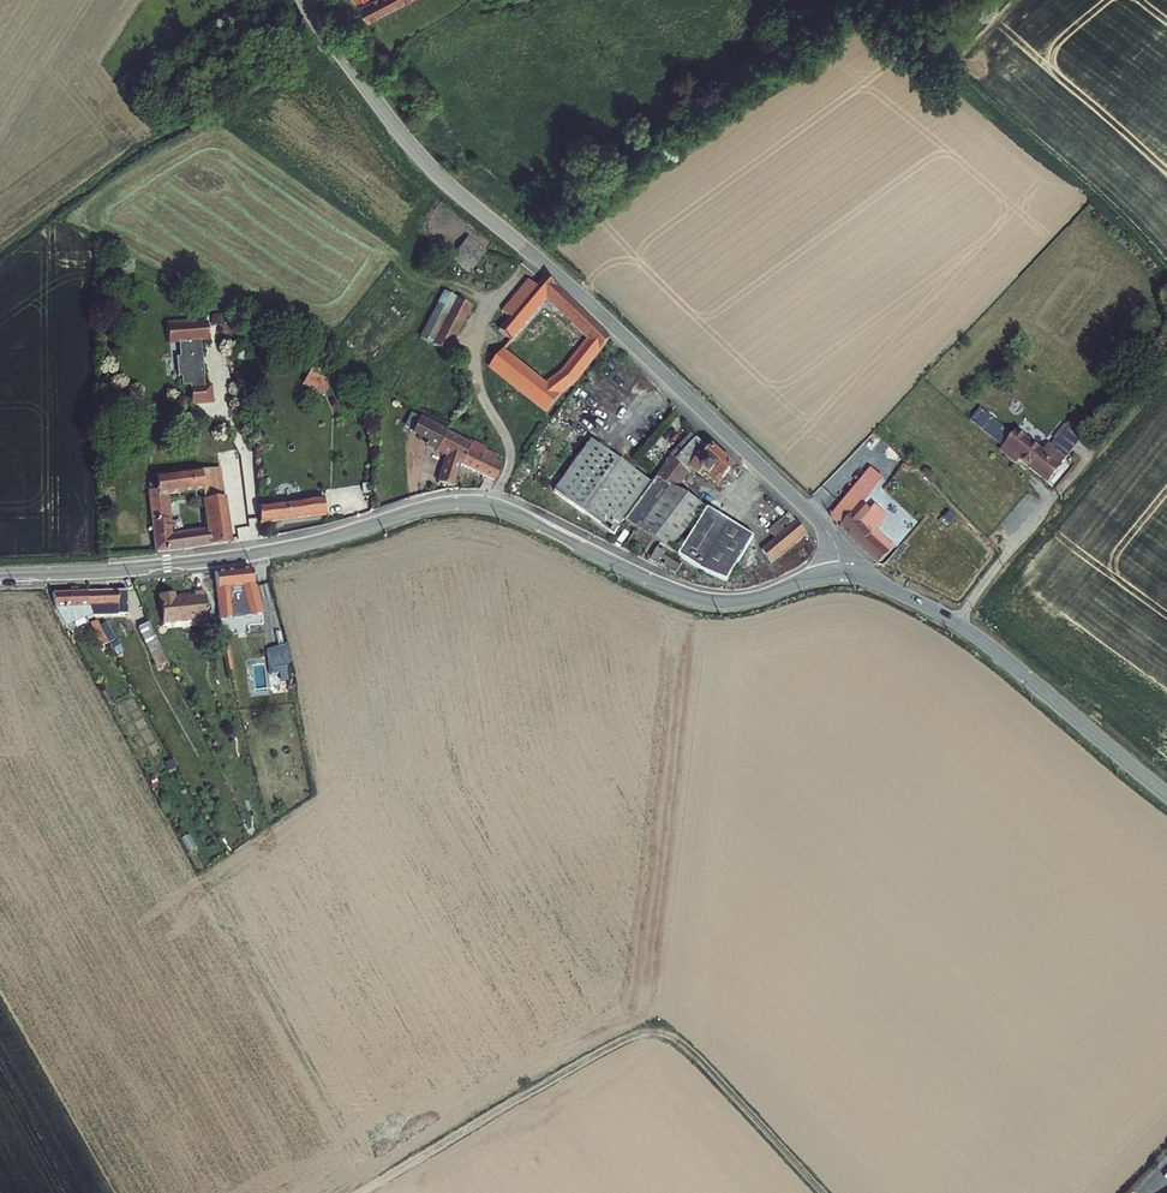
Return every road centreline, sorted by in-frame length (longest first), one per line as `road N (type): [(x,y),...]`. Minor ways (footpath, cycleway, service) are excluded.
road 1 (tertiary): [(0,575),(272,550),(464,505),(510,513),(655,583),(709,600),(753,598),(853,573)]
road 2 (unclassified): [(305,0),(333,48),(439,176),(765,471),(853,573)]
road 3 (unclassified): [(823,1192),(696,1057),(668,1035),(645,1033),(591,1056),(362,1192)]
road 4 (track): [(318,26),(252,91),(170,126),(0,242)]
road 5 (track): [(1166,255),(957,70),(962,42),(999,0)]
road 6 (tertiary): [(956,623),(1166,795)]
road 7 (residential): [(956,623),(1096,457)]

